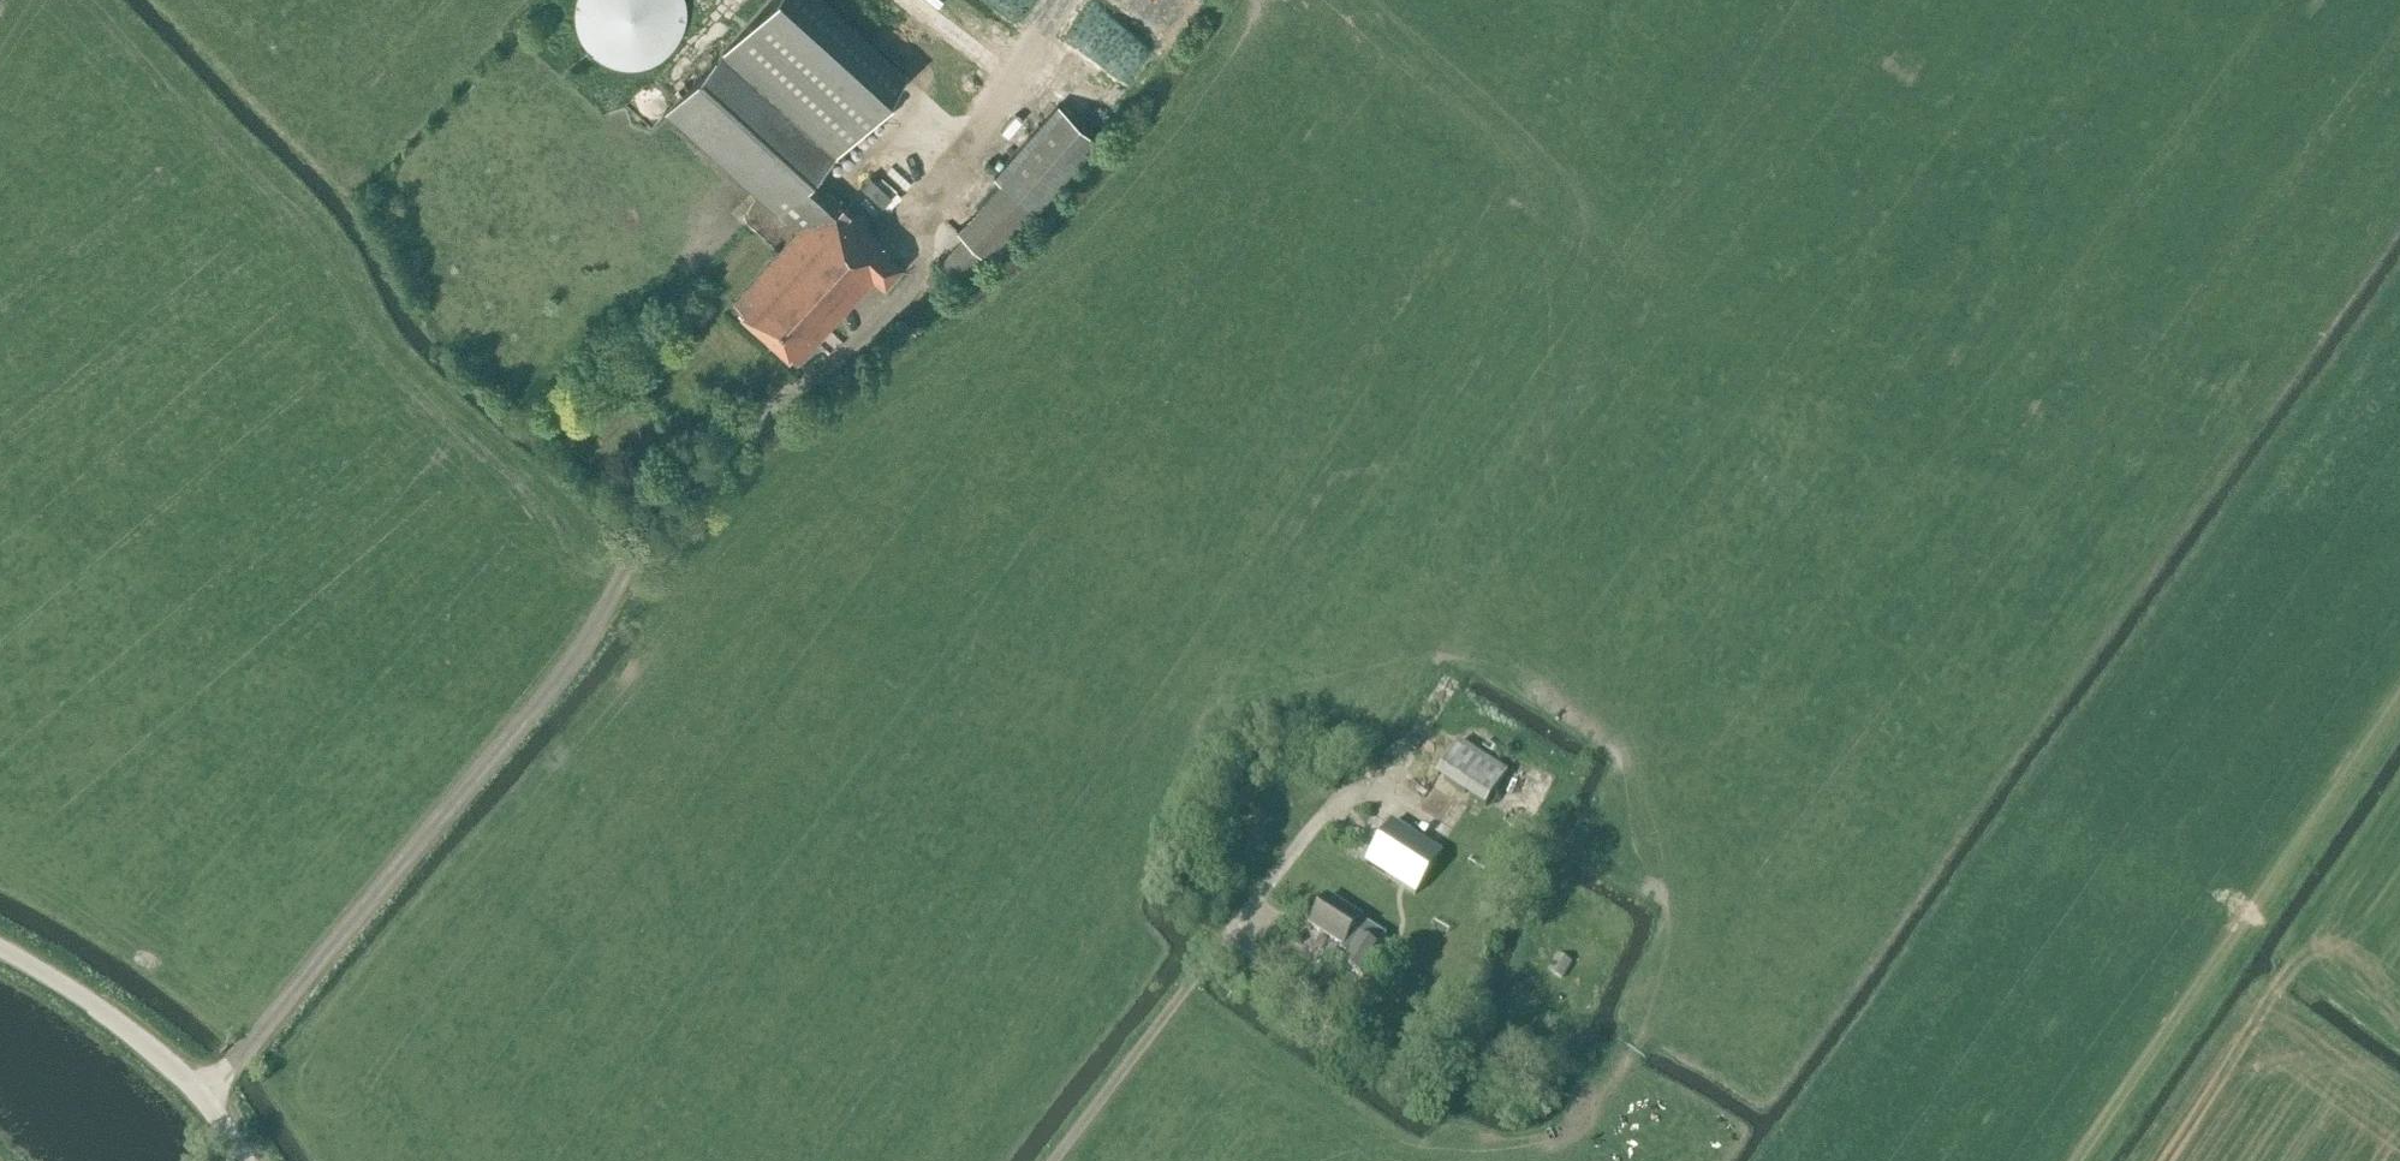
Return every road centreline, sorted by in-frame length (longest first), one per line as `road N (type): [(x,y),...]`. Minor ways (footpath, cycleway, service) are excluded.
road 1 (unclassified): [(244,1160),(204,1092),(85,998),(0,949)]

